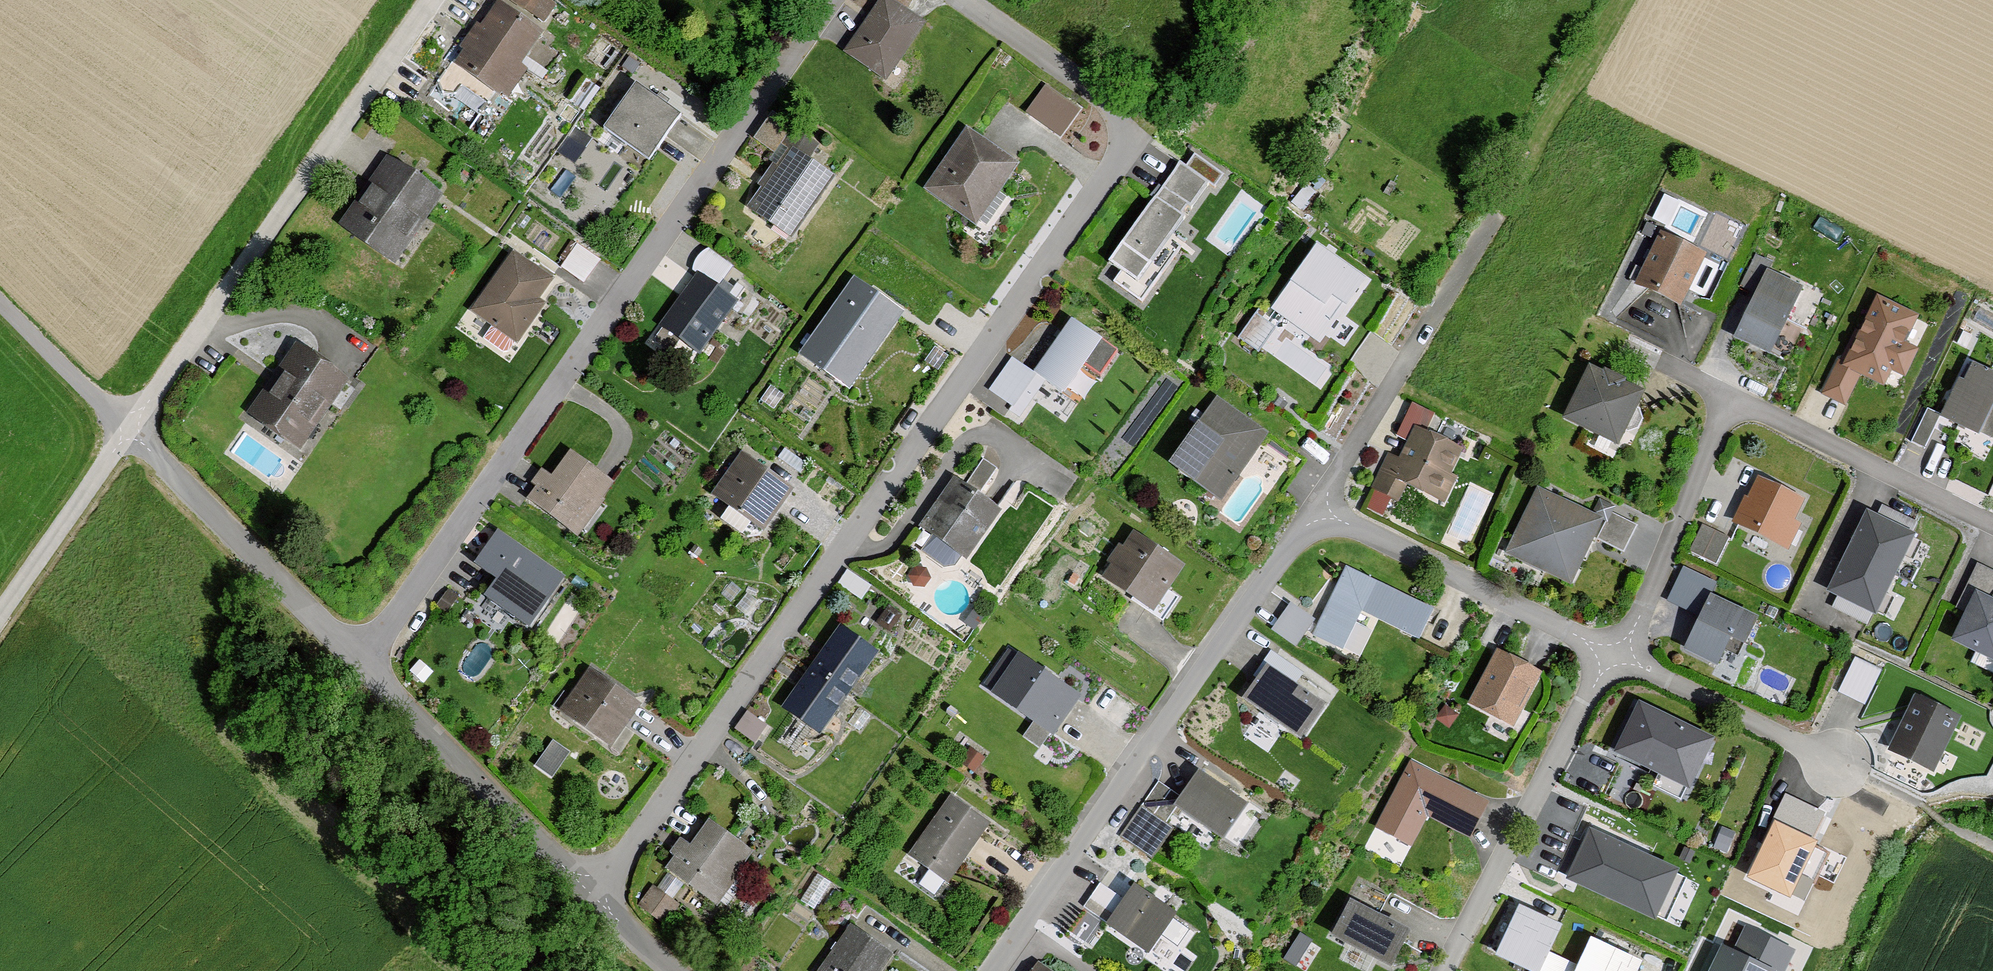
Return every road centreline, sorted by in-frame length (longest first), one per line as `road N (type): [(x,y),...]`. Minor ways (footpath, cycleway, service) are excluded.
road 1 (residential): [(599,887),(1115,166),(1123,133),(1109,101),(964,0)]
road 2 (residential): [(367,661),(827,0)]
road 3 (residential): [(993,970),(1317,509)]
road 4 (residential): [(1992,529),(1762,412),(1738,410),(1718,427),(1613,652)]
road 5 (residential): [(431,0),(131,427)]
road 6 (residential): [(1613,652),(1445,970)]
road 7 (residential): [(131,427),(367,661)]
road 8 (residential): [(1317,509),(1613,652)]
road 9 (residential): [(599,887),(367,661)]
road 10 (residential): [(1317,509),(1477,248)]
road 11 (residential): [(1613,652),(1838,764)]
road 12 (residential): [(0,608),(131,427)]
road 13 (track): [(0,297),(131,427)]
road 14 (residential): [(688,970),(599,887)]

